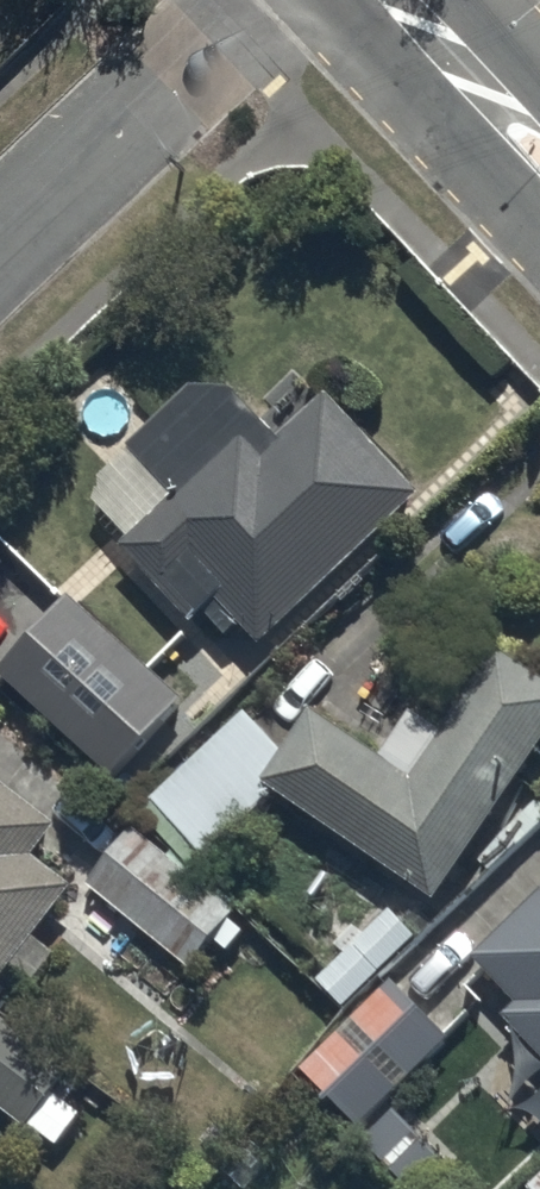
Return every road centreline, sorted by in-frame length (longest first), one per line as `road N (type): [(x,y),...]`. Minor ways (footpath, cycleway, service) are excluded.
road 1 (residential): [(259,0),(0,246)]
road 2 (tertiary): [(401,0),(539,147)]

